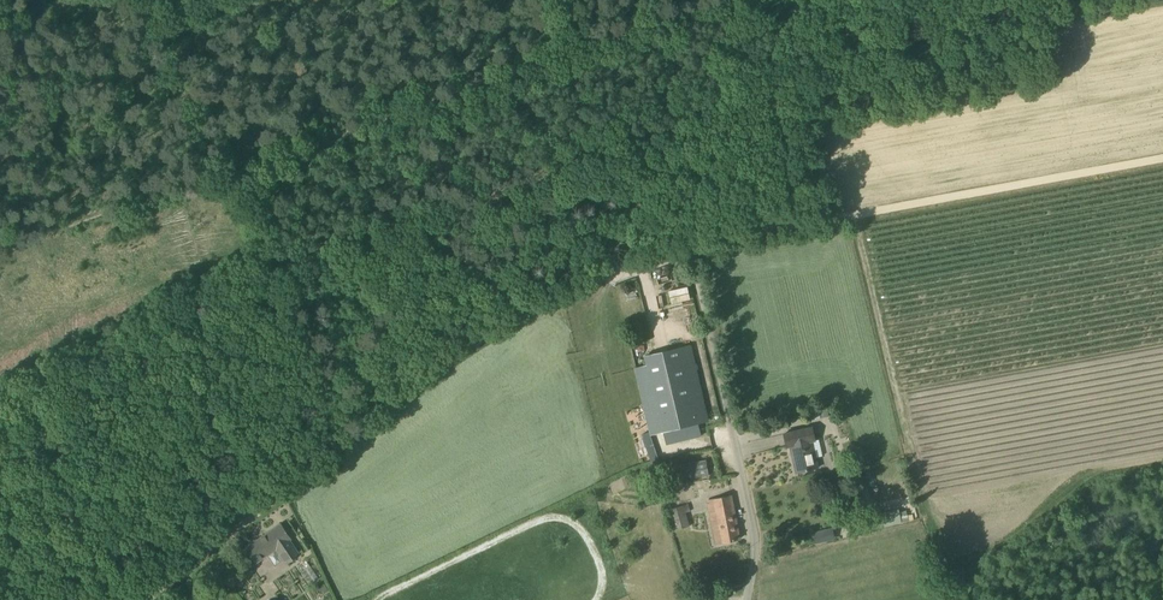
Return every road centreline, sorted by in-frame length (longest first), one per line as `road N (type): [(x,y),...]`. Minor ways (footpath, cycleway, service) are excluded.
road 1 (track): [(0,248),(719,0)]
road 2 (unclassified): [(195,571),(463,358),(556,299),(689,244)]
road 3 (track): [(794,225),(1162,160)]
road 4 (unclassified): [(746,599),(757,559),(755,522),(689,244)]
road 5 (unclassified): [(689,244),(794,225),(737,0)]

